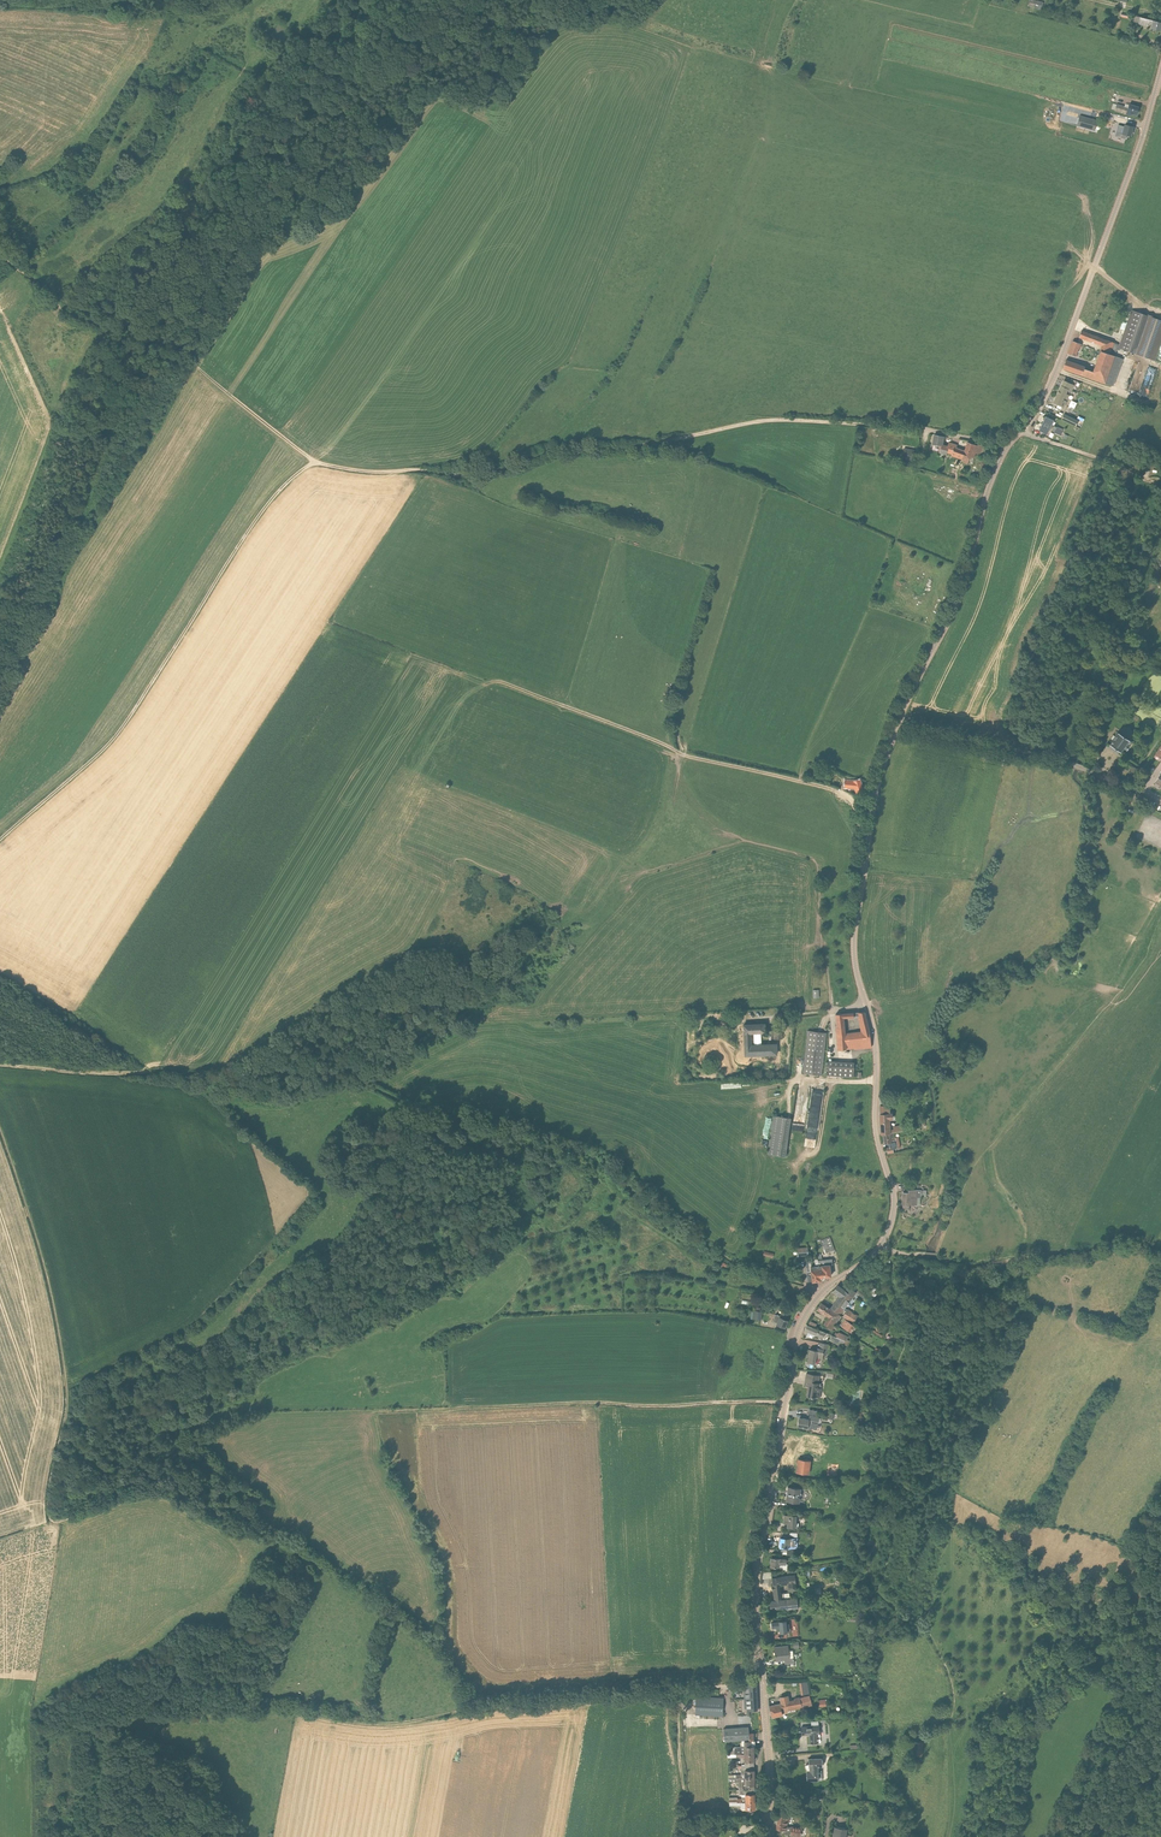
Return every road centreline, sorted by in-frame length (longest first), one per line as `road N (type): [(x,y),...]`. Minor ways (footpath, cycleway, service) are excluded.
road 1 (tertiary): [(766,1836),(755,1580),(796,1335),(823,1291),(877,1249),(893,1207),(876,1133),(866,1003)]
road 2 (track): [(823,1291),(741,1268),(598,1162),(502,1123),(410,1104),(357,1081),(287,1095),(193,1074),(139,1072)]
road 3 (track): [(314,461),(466,477),(553,450),(638,445),(765,420),(916,426)]
road 4 (tertiary): [(866,1003),(854,938),(876,790),(901,715),(960,596),(1008,446)]
road 5 (track): [(54,1519),(160,1494),(229,1529),(302,1545),(406,1613),(474,1705)]
road 6 (track): [(0,839),(112,740),(263,509),(314,461)]
road 7 (track): [(866,862),(855,808),(841,792),(685,755),(497,682)]
road 8 (tertiary): [(1008,446),(1058,366),(1160,70)]
road 9 (track): [(314,461),(182,351),(70,315),(0,255)]
road 10 (track): [(785,1402),(454,1408)]
road 11 (track): [(0,6),(209,9)]
road 12 (track): [(674,1690),(474,1705)]
road 13 (track): [(474,1705),(393,1723),(294,1714)]
road 14 (track): [(674,1690),(683,1836)]
road 15 (track): [(139,1072),(0,1064)]
road 16 (track): [(1146,479),(1021,430)]

